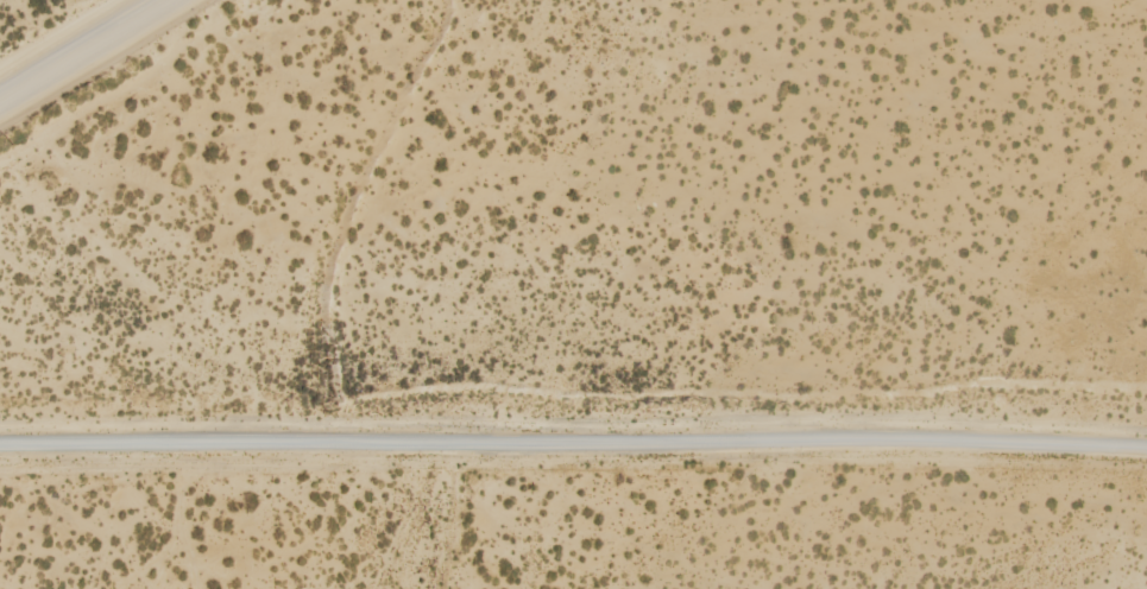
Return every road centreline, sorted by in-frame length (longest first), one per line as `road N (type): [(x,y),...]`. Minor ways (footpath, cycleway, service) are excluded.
road 1 (residential): [(0,101),(170,0)]

